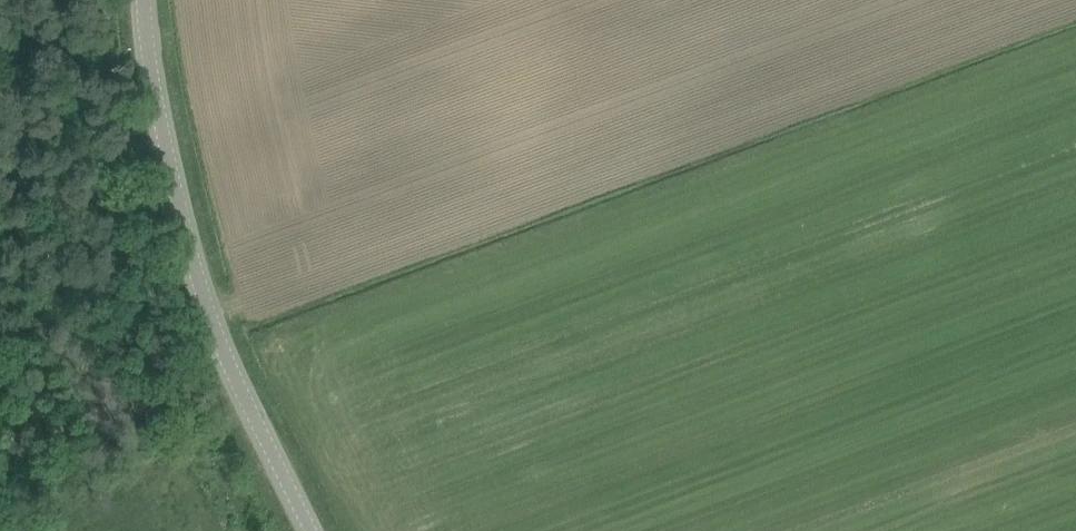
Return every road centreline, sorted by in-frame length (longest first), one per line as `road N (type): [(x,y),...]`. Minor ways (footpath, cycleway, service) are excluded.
road 1 (tertiary): [(313,530),(213,321),(175,180),(144,0)]

